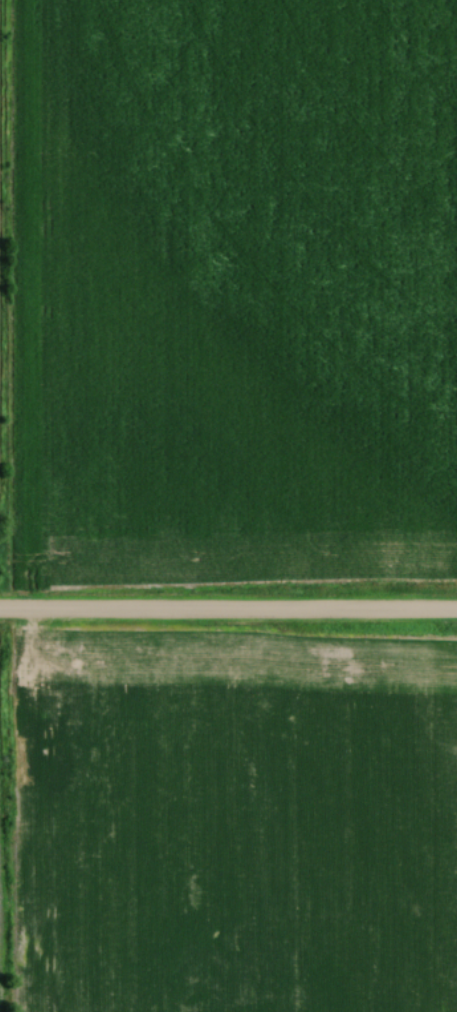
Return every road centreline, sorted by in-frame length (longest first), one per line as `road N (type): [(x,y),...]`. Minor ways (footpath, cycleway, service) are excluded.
road 1 (residential): [(0,614),(456,615)]

